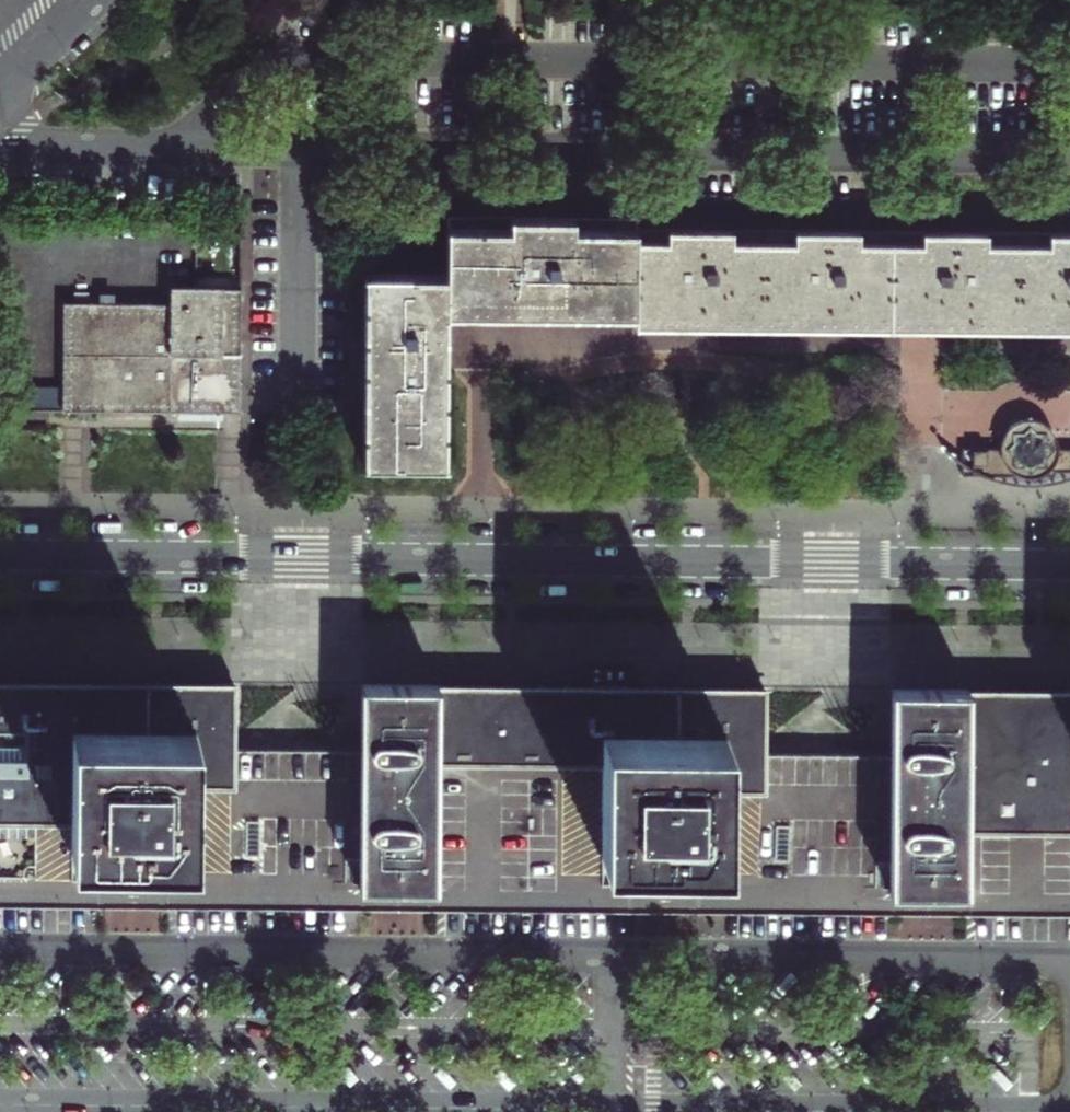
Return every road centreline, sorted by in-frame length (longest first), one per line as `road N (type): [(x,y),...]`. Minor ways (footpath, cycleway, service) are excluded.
road 1 (secondary): [(1069,565),(0,556)]
road 2 (residential): [(0,1107),(618,1111)]

